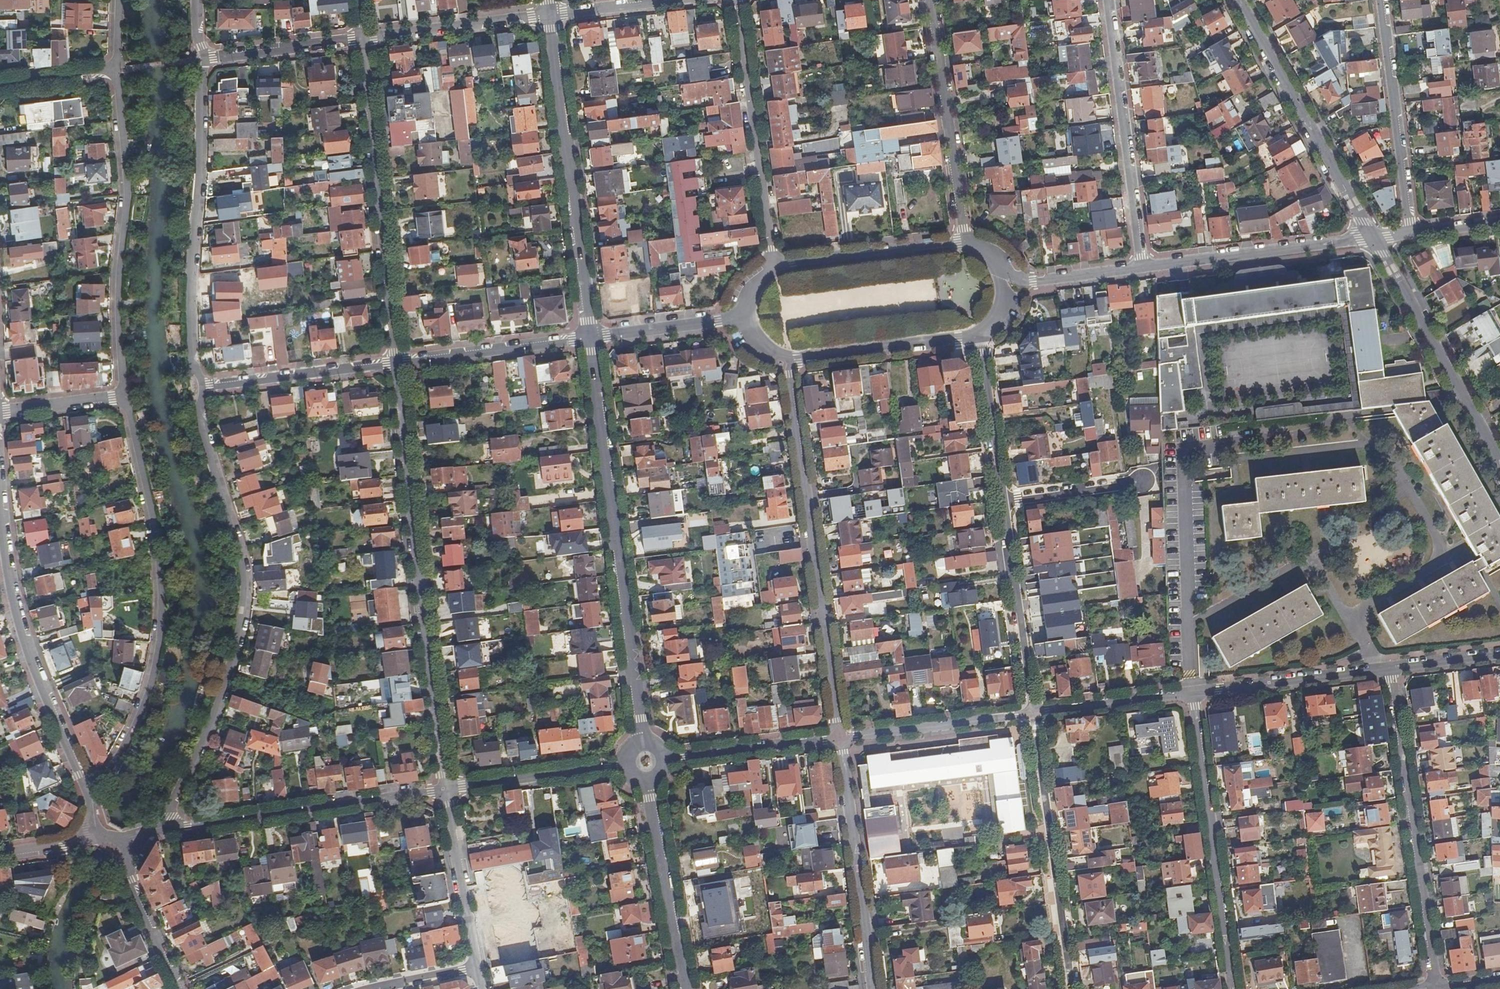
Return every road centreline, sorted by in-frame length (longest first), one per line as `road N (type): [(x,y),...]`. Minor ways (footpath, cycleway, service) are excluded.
road 1 (residential): [(203,386),(200,417),(248,581),(231,670),(168,829)]
road 2 (residential): [(397,362),(446,789)]
road 3 (residential): [(126,397),(161,584),(161,628),(135,728),(94,800)]
road 4 (residential): [(645,741),(590,338)]
road 5 (residential): [(839,736),(785,359)]
road 6 (residential): [(126,397),(119,270),(128,195),(114,68)]
road 7 (residential): [(203,386),(191,354),(204,58)]
road 8 (residential): [(364,38),(397,362)]
road 9 (residential): [(590,338),(548,16)]
road 10 (residential): [(1392,669),(1436,986)]
road 11 (residential): [(0,503),(29,645),(94,800)]
road 12 (residential): [(1191,693),(1231,988)]
road 13 (residential): [(168,829),(446,789)]
road 14 (residential): [(736,0),(772,270)]
road 15 (tertiary): [(1239,0),(1371,237)]
road 16 (residential): [(1142,268),(1111,0)]
road 17 (tertiary): [(1371,237),(1499,462)]
road 18 (residential): [(839,736),(874,988)]
road 19 (residential): [(931,0),(968,242)]
road 20 (residential): [(1382,0),(1411,233)]
road 21 (residential): [(1371,237),(1142,268)]
road 22 (residential): [(1001,501),(1032,714)]
road 23 (residential): [(686,988),(650,782)]
road 24 (residential): [(1191,693),(1392,669)]
road 25 (residential): [(968,242),(772,270)]
road 26 (residential): [(397,362),(203,386)]
road 27 (residential): [(590,338),(397,362)]
road 28 (residential): [(839,736),(1032,714)]
road 29 (residential): [(785,359),(973,336)]
road 30 (residential): [(548,16),(364,38)]
road 31 (residential): [(446,789),(479,969)]
road 32 (residential): [(446,789),(627,766)]
road 33 (residential): [(667,759),(839,736)]
road 34 (residential): [(973,336),(1001,501)]
road 35 (residential): [(364,38),(204,58)]
road 36 (residential): [(1032,714),(1191,693)]
road 37 (residential): [(742,318),(590,338)]
road 38 (residential): [(182,988),(129,881),(128,848)]
road 39 (residential): [(1142,268),(1033,282),(998,275)]
road 40 (residential): [(1141,481),(1001,501)]
road 41 (residential): [(0,412),(126,397)]
road 42 (residential): [(668,0),(548,16)]

